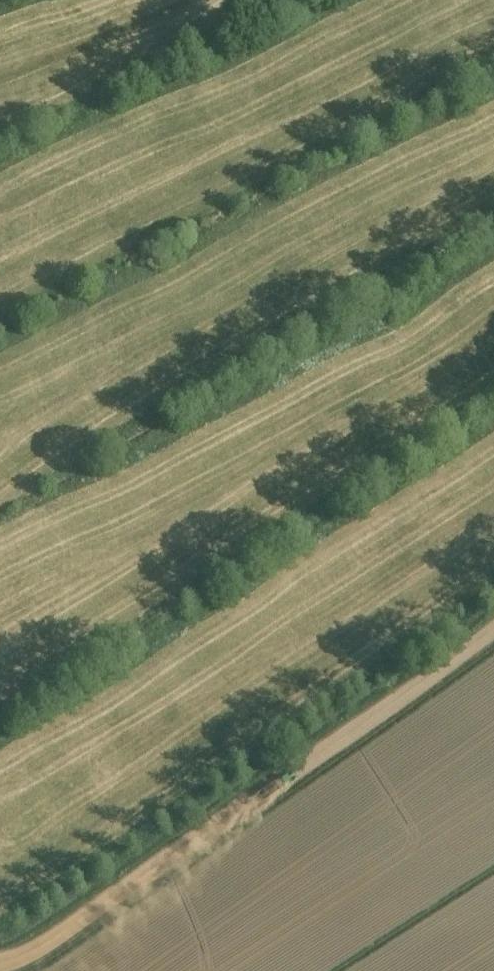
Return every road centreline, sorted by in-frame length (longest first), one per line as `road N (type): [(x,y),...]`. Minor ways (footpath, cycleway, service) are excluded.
road 1 (track): [(0,963),(30,955),(493,628)]

